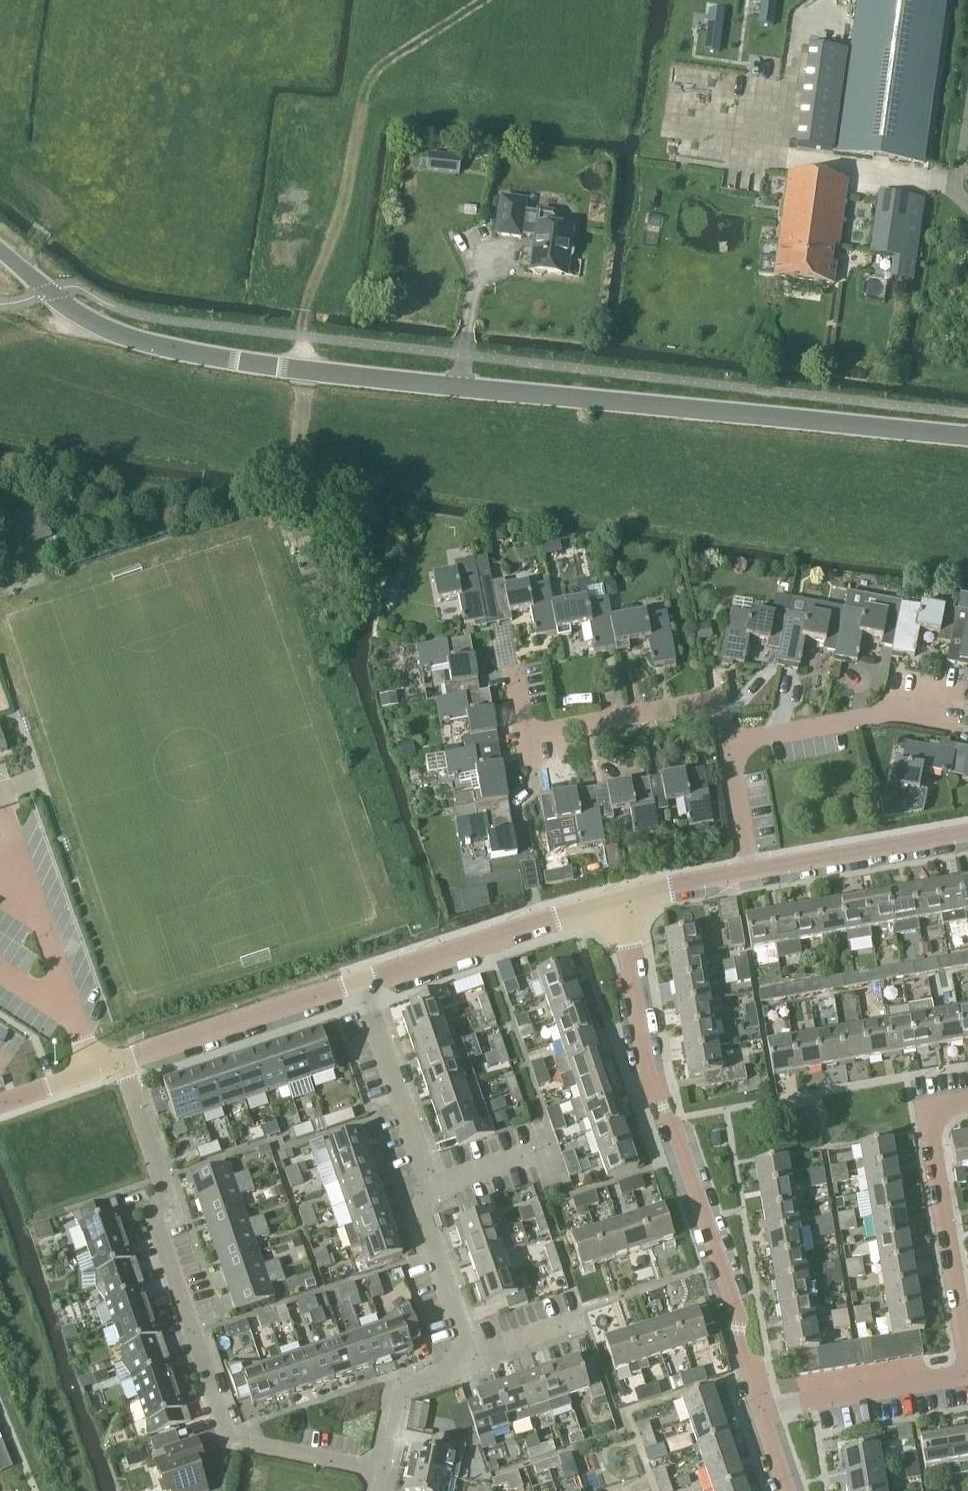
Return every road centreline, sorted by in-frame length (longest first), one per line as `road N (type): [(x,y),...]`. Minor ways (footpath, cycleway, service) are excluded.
road 1 (tertiary): [(967,436),(191,354),(105,330),(0,252)]
road 2 (residential): [(379,1468),(227,1436),(161,1232),(161,1177),(120,1061)]
road 3 (residential): [(764,1409),(686,1157),(648,1073),(622,902)]
road 4 (track): [(303,369),(306,309),(349,184),(367,88),(401,51),(484,0)]
road 5 (residential): [(728,744),(714,704),(527,736),(516,670)]
road 6 (residential): [(967,1347),(933,1136),(933,1112),(967,1099)]
road 7 (residential): [(622,902),(360,981)]
road 8 (residential): [(360,981),(120,1061)]
road 9 (residential): [(728,744),(887,712),(902,699),(947,707)]
road 10 (residential): [(430,1188),(360,981)]
road 11 (residential): [(967,836),(752,875)]
road 12 (residential): [(764,1409),(967,1373)]
road 13 (residential): [(379,1468),(396,1383),(452,1366),(463,1348)]
road 14 (residential): [(463,1348),(425,1212),(430,1188)]
road 15 (residential): [(752,875),(728,744)]
road 16 (residential): [(752,875),(622,902)]
road 17 (residential): [(120,1061),(0,1101)]

